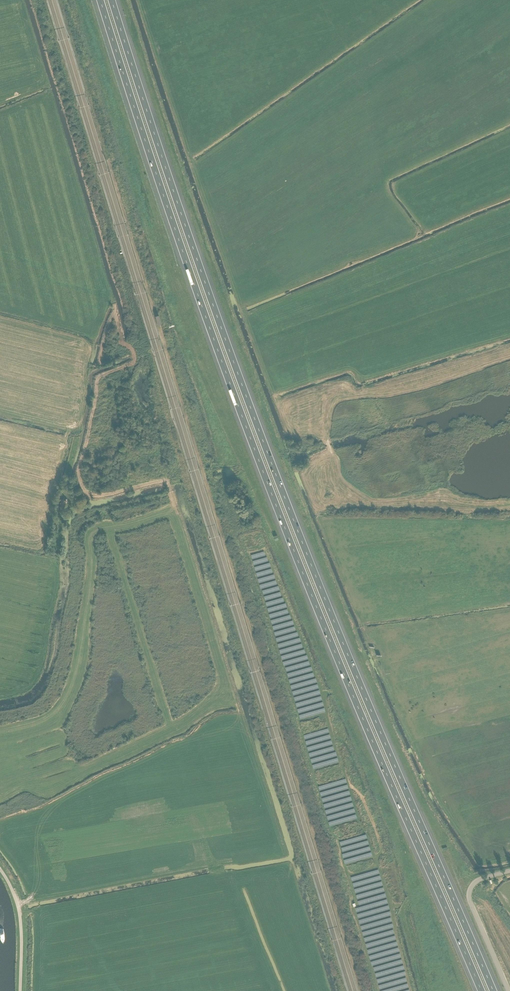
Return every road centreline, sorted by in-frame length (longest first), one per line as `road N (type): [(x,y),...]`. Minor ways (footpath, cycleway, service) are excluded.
road 1 (motorway): [(497,990),(295,521),(113,0)]
road 2 (motorway): [(100,0),(281,522),(481,990)]
road 3 (unclassified): [(509,990),(469,895),(477,881),(509,870)]
road 4 (unclassified): [(0,869),(20,918),(20,990)]

